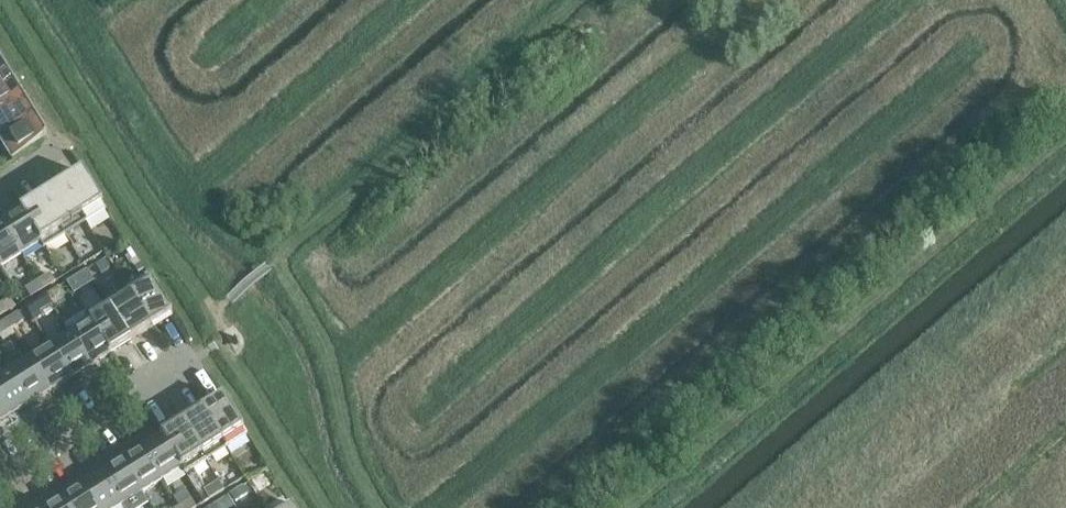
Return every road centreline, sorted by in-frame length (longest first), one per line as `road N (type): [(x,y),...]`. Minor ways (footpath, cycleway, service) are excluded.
road 1 (residential): [(0,481),(184,366)]

